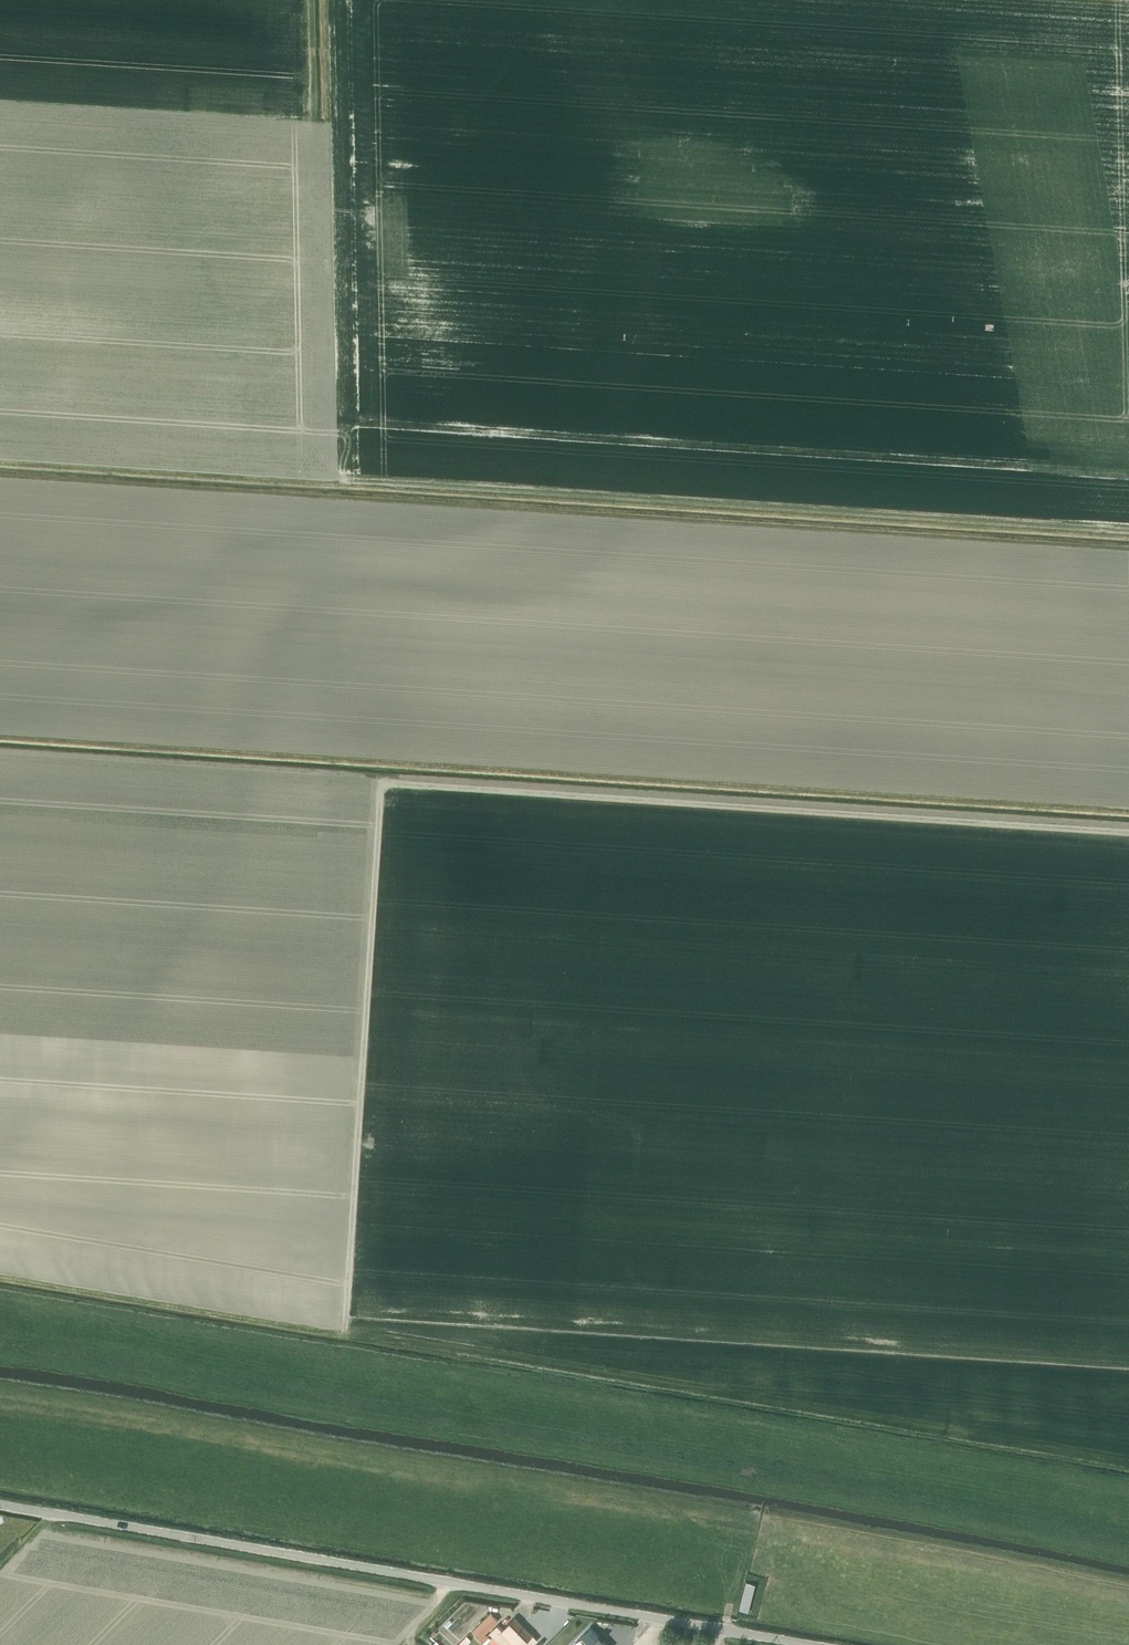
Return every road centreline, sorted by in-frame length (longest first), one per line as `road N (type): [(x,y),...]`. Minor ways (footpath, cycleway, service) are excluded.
road 1 (track): [(1128,837),(383,786),(346,1329)]
road 2 (tertiary): [(0,1505),(802,1644)]
road 3 (track): [(1128,472),(342,421)]

